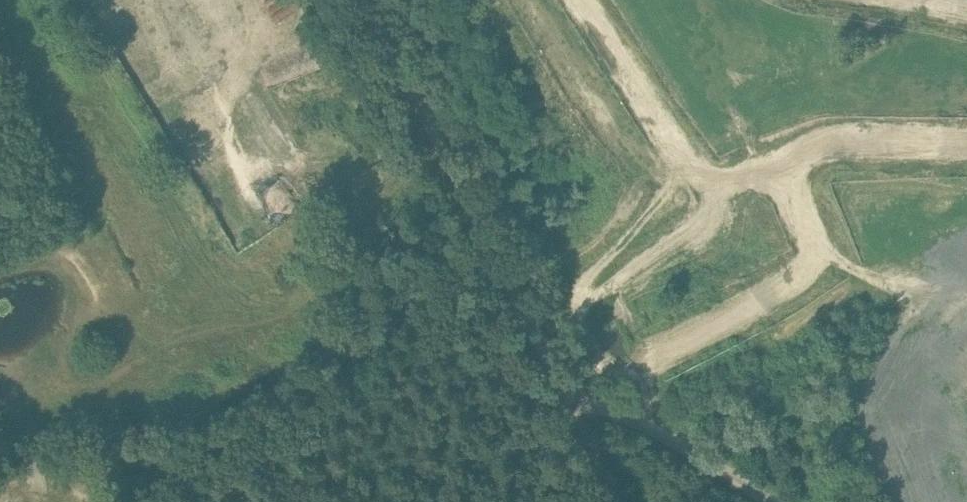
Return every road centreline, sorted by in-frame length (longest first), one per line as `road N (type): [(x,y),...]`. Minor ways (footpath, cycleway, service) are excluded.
road 1 (track): [(641,160),(760,177),(782,188),(840,266),(901,293),(906,323),(863,388),(862,420),(904,501)]
road 2 (track): [(568,255),(610,230),(632,204),(641,160),(543,0)]
road 3 (track): [(570,403),(643,427),(767,501)]

